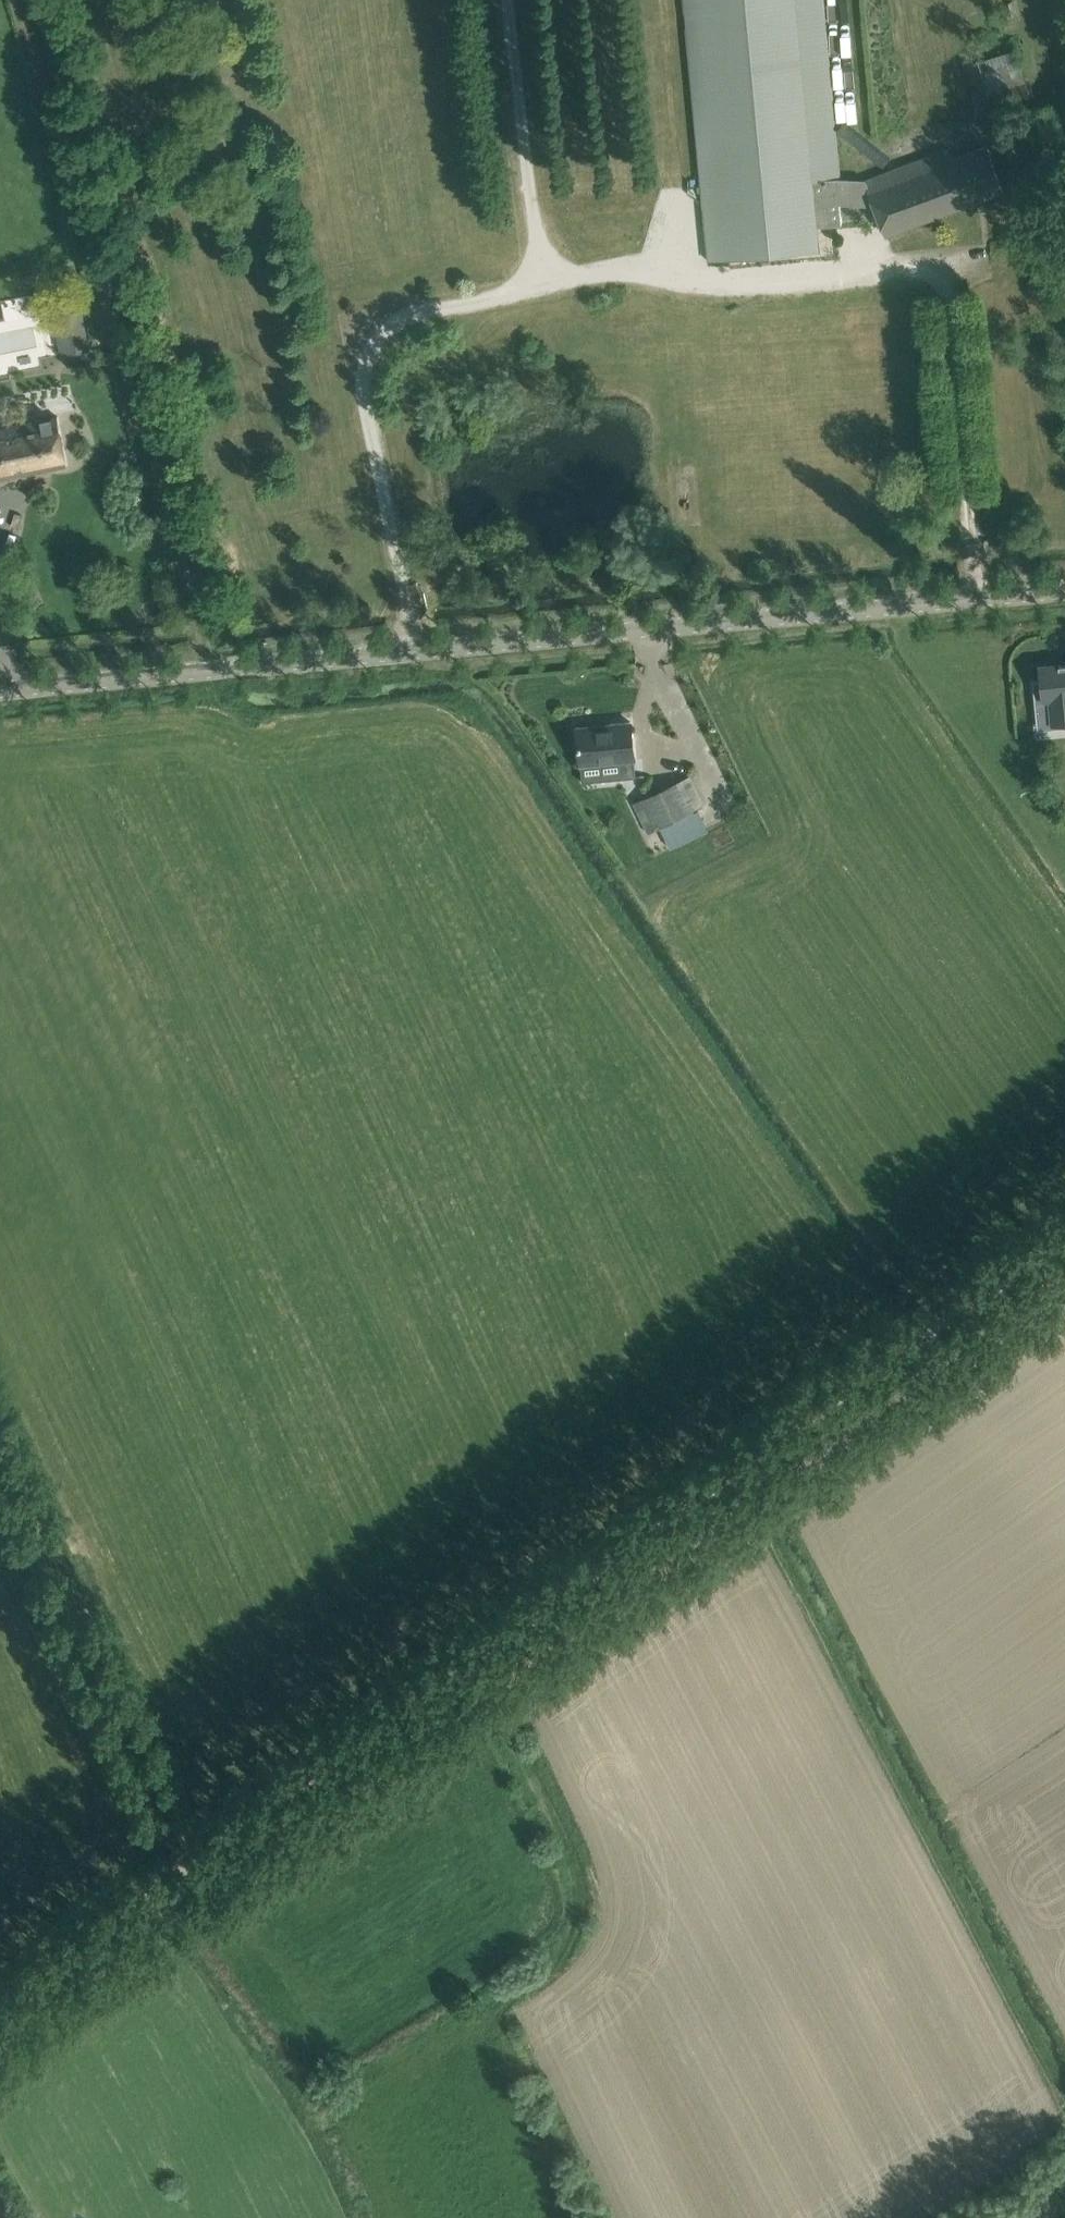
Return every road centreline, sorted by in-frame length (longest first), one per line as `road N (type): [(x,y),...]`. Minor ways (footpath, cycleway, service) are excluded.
road 1 (track): [(1064,1216),(0,1966)]
road 2 (unclassified): [(0,693),(1064,589)]

